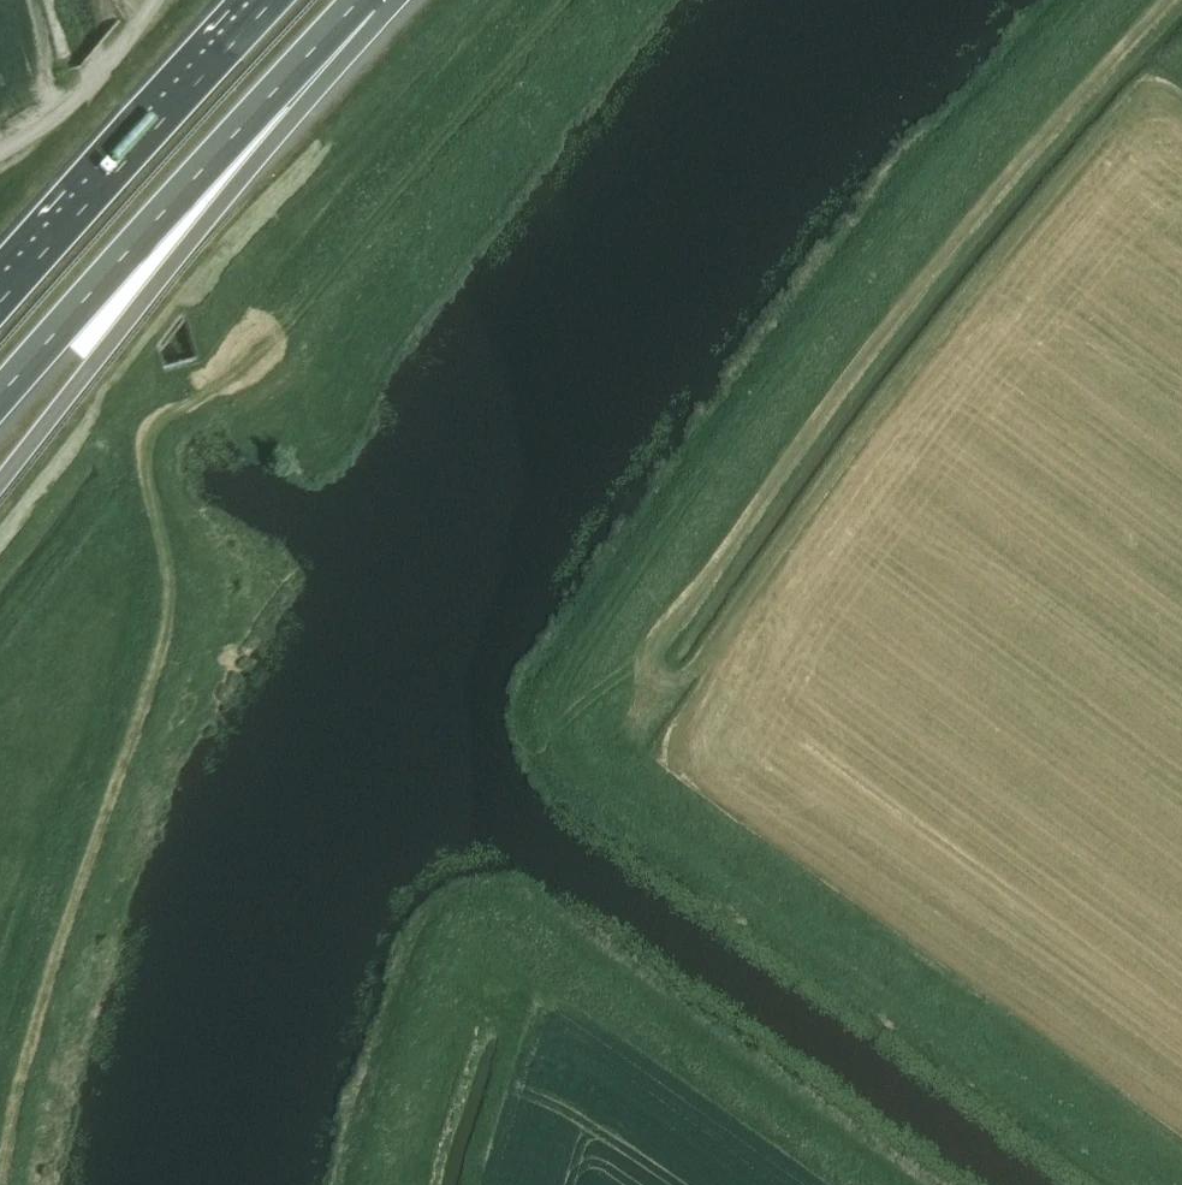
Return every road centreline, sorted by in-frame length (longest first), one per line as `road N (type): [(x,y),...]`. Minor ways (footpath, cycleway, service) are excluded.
road 1 (motorway): [(0,492),(290,129),(361,0)]
road 2 (motorway): [(0,398),(360,0)]
road 3 (motorway): [(273,0),(0,302)]
road 4 (unclassified): [(0,155),(87,90),(153,0)]

